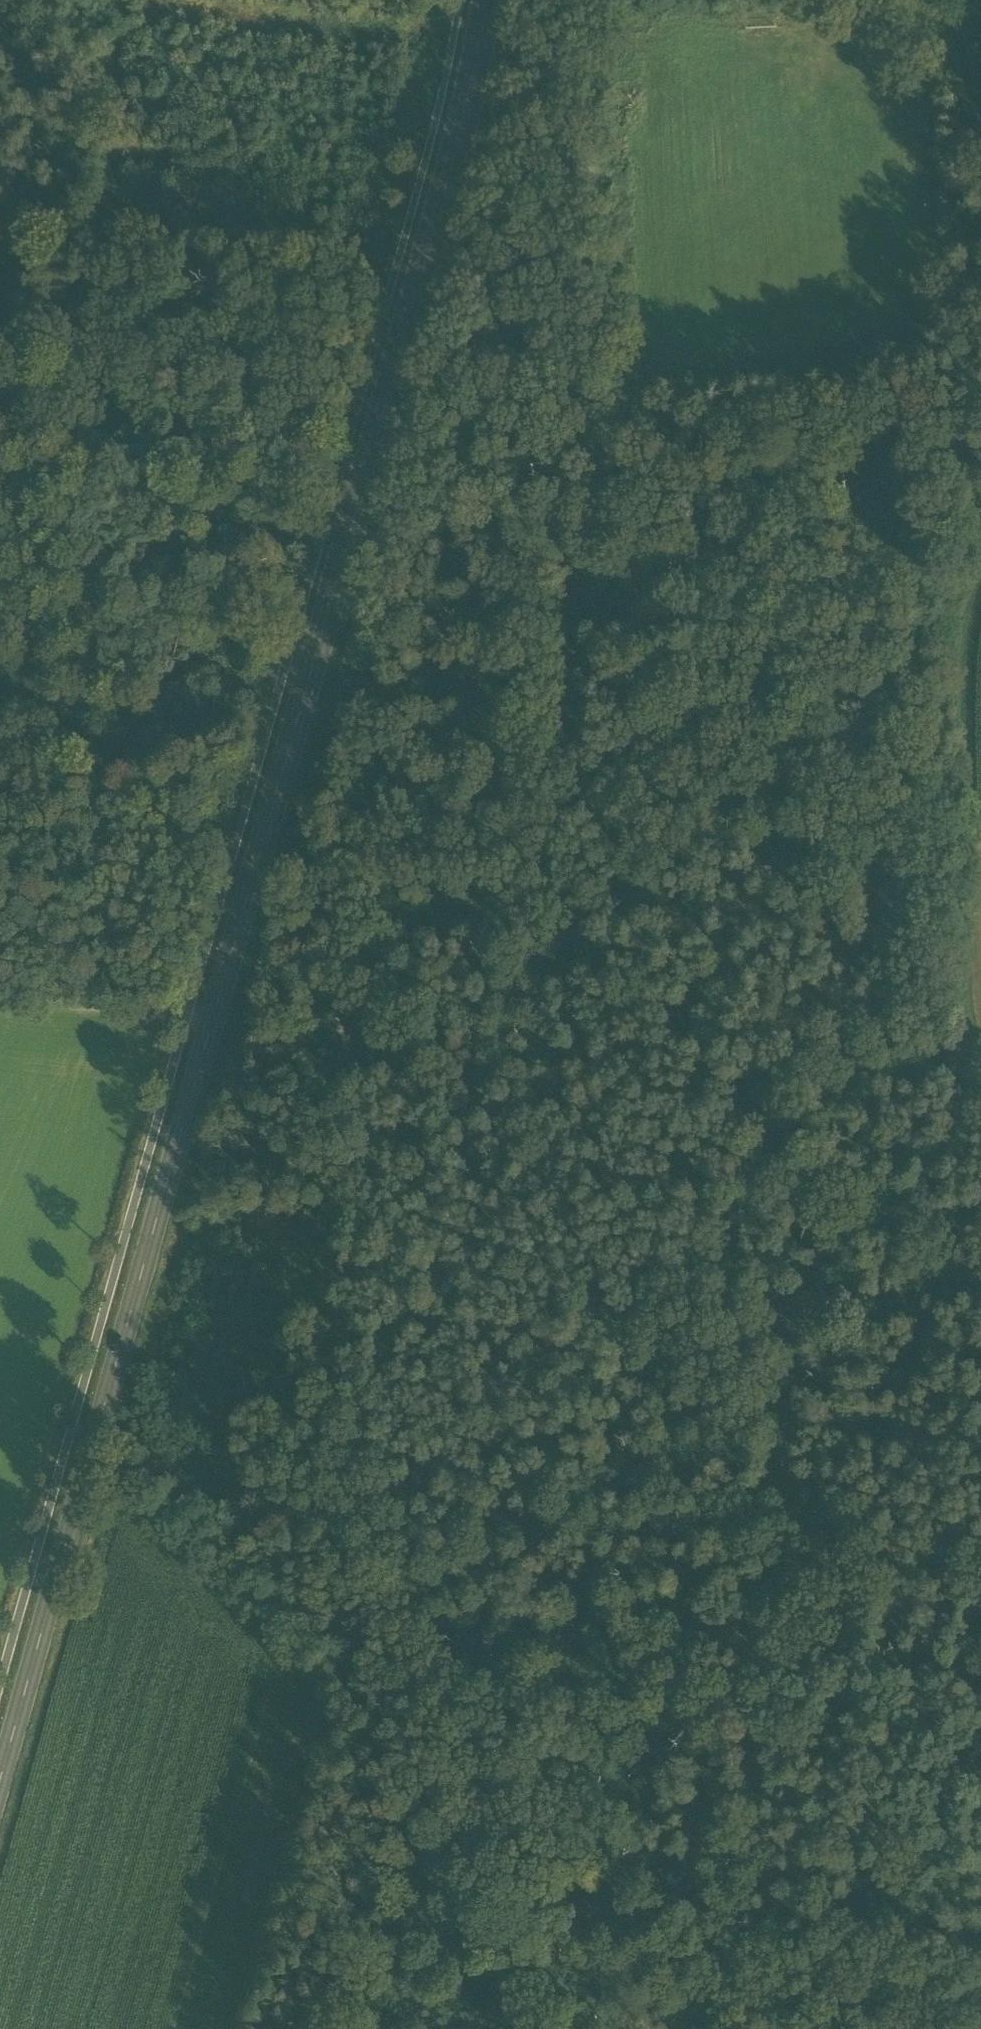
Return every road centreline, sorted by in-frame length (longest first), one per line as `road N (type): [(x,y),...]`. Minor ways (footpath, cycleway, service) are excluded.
road 1 (secondary): [(0,1792),(452,177),(488,0)]
road 2 (track): [(980,1056),(971,1045),(963,581),(980,538)]
road 3 (track): [(209,1036),(0,1012)]
road 4 (track): [(980,148),(953,81),(902,0)]

